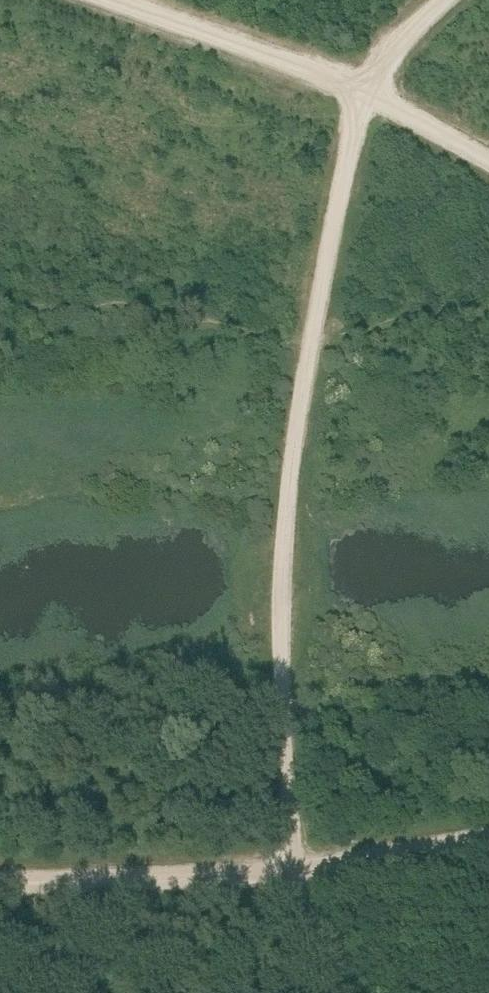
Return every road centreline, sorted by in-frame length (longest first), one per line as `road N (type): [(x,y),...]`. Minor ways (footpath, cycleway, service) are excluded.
road 1 (track): [(0,882),(383,859),(488,827)]
road 2 (track): [(488,166),(368,93),(108,0)]
road 3 (track): [(295,868),(352,992)]
road 4 (track): [(446,0),(378,62),(368,93)]

